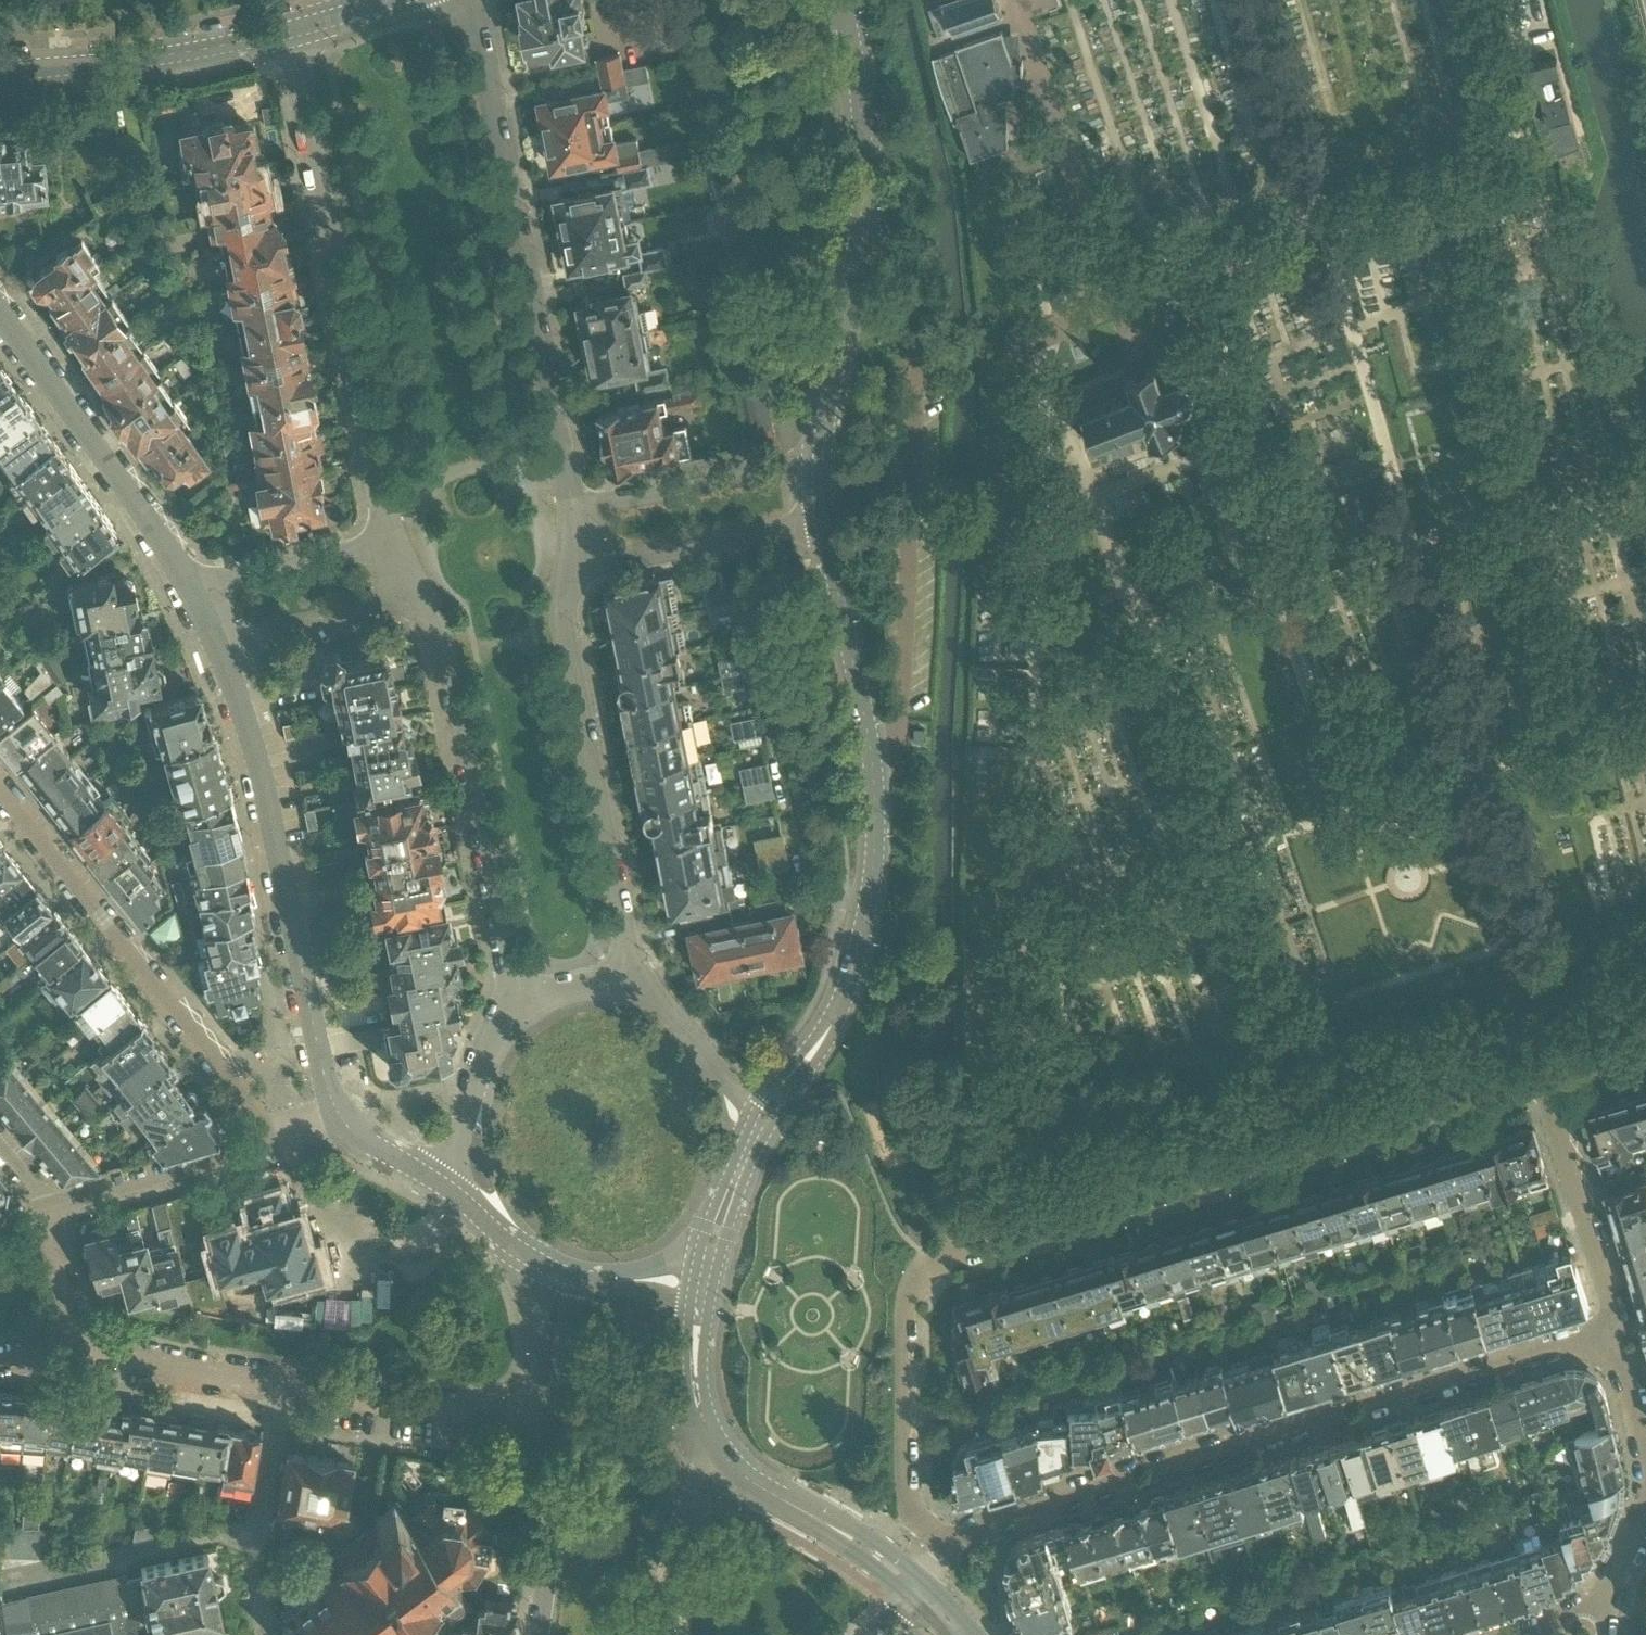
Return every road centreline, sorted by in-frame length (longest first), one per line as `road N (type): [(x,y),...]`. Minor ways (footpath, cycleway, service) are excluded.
road 1 (residential): [(957,1551),(916,1516),(906,1459),(904,1313),(911,1281),(932,1258),(1537,1068)]
road 2 (residential): [(957,1551),(1015,1513),(1616,1334)]
road 3 (residential): [(763,1121),(842,1002),(874,870),(873,765),(824,520)]
road 4 (residential): [(293,29),(395,546)]
road 5 (residential): [(571,506),(471,0)]
road 6 (residential): [(220,638),(338,1115)]
road 7 (residential): [(78,1350),(396,1404),(553,1415)]
road 8 (residential): [(822,458),(863,129),(840,0)]
road 9 (residential): [(263,1132),(0,791)]
road 10 (residential): [(419,598),(445,654),(516,1011)]
road 11 (residential): [(631,989),(566,629),(566,570)]
road 12 (residential): [(0,313),(187,585)]
road 13 (tertiary): [(293,29),(186,51),(0,72)]
road 14 (residential): [(1616,1334),(1537,1068)]
road 15 (residential): [(566,570),(824,520)]
road 16 (residential): [(921,1591),(708,1444)]
road 17 (residential): [(822,458),(571,506)]
road 18 (residential): [(46,1210),(251,1149),(263,1132)]
road 19 (residential): [(553,1415),(560,1459),(540,1634)]
road 20 (residential): [(395,546),(187,585)]
road 21 (residential): [(220,638),(419,598)]
road 22 (residential): [(665,1634),(676,1510),(708,1444)]
road 23 (residential): [(516,1011),(481,1068),(459,1149),(437,1184)]
road 24 (residential): [(763,1121),(673,1017),(631,989)]
road 25 (residential): [(700,1284),(763,1121)]
road 26 (residential): [(536,1262),(582,1280),(700,1284)]
road 27 (residential): [(708,1444),(694,1367),(700,1284)]
road 28 (residential): [(536,1262),(553,1415)]
road 29 (residential): [(78,1350),(46,1210)]
road 30 (residential): [(437,1184),(536,1262)]
road 31 (residential): [(338,1115),(370,1144),(437,1184)]
road 32 (residential): [(631,989),(574,984),(516,1011)]
road 33 (residential): [(1645,1451),(1616,1334)]

